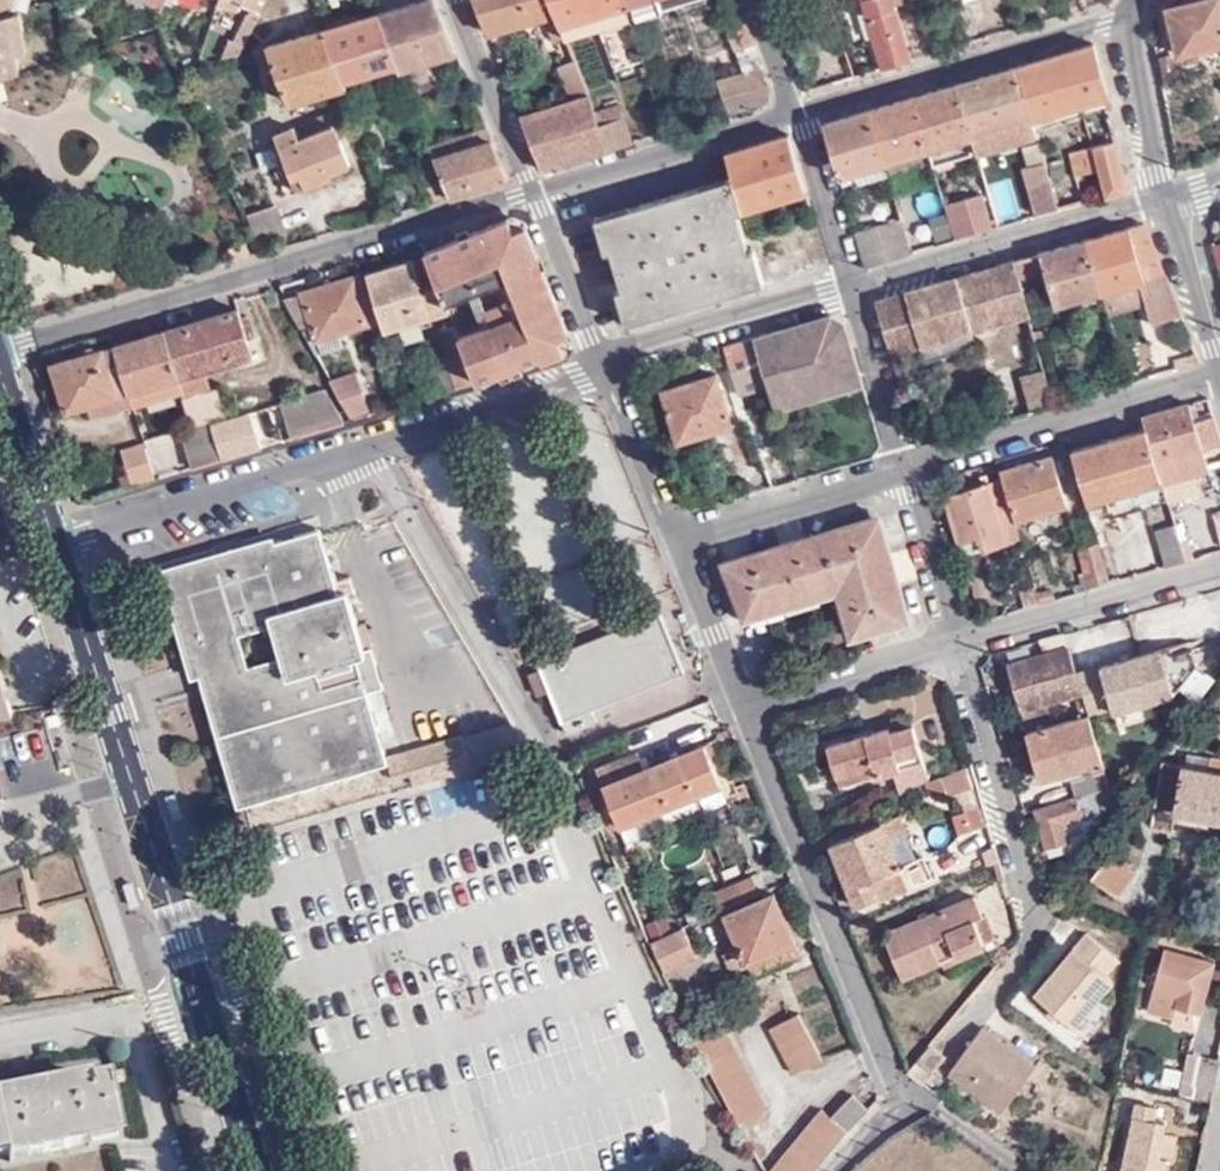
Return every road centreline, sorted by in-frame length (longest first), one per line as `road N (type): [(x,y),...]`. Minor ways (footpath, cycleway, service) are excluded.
road 1 (tertiary): [(54,541),(255,1170)]
road 2 (residential): [(54,541),(601,372)]
road 3 (residential): [(527,194),(0,344)]
road 4 (residential): [(865,1052),(752,709)]
road 5 (residential): [(1133,18),(797,114)]
road 6 (residential): [(855,293),(1175,194)]
road 7 (residential): [(1219,373),(911,472)]
road 8 (residential): [(797,114),(527,194)]
road 9 (residential): [(962,644),(1219,570)]
road 10 (residential): [(1039,899),(962,644)]
road 11 (residential): [(601,372),(855,293)]
road 12 (residential): [(911,472),(666,546)]
road 13 (residential): [(752,709),(962,644)]
road 14 (residential): [(527,194),(451,0)]
road 15 (residential): [(601,372),(527,194)]
road 16 (residential): [(797,114),(855,293)]
road 17 (residential): [(855,293),(911,472)]
road 18 (residential): [(666,546),(601,372)]
road 19 (residential): [(752,709),(666,546)]
road 20 (residential): [(1133,18),(1175,194)]
road 21 (residential): [(911,472),(962,644)]
road 22 (tertiary): [(0,371),(54,541)]
road 23 (residential): [(1175,194),(1219,333)]
road 24 (residential): [(754,0),(797,114)]

